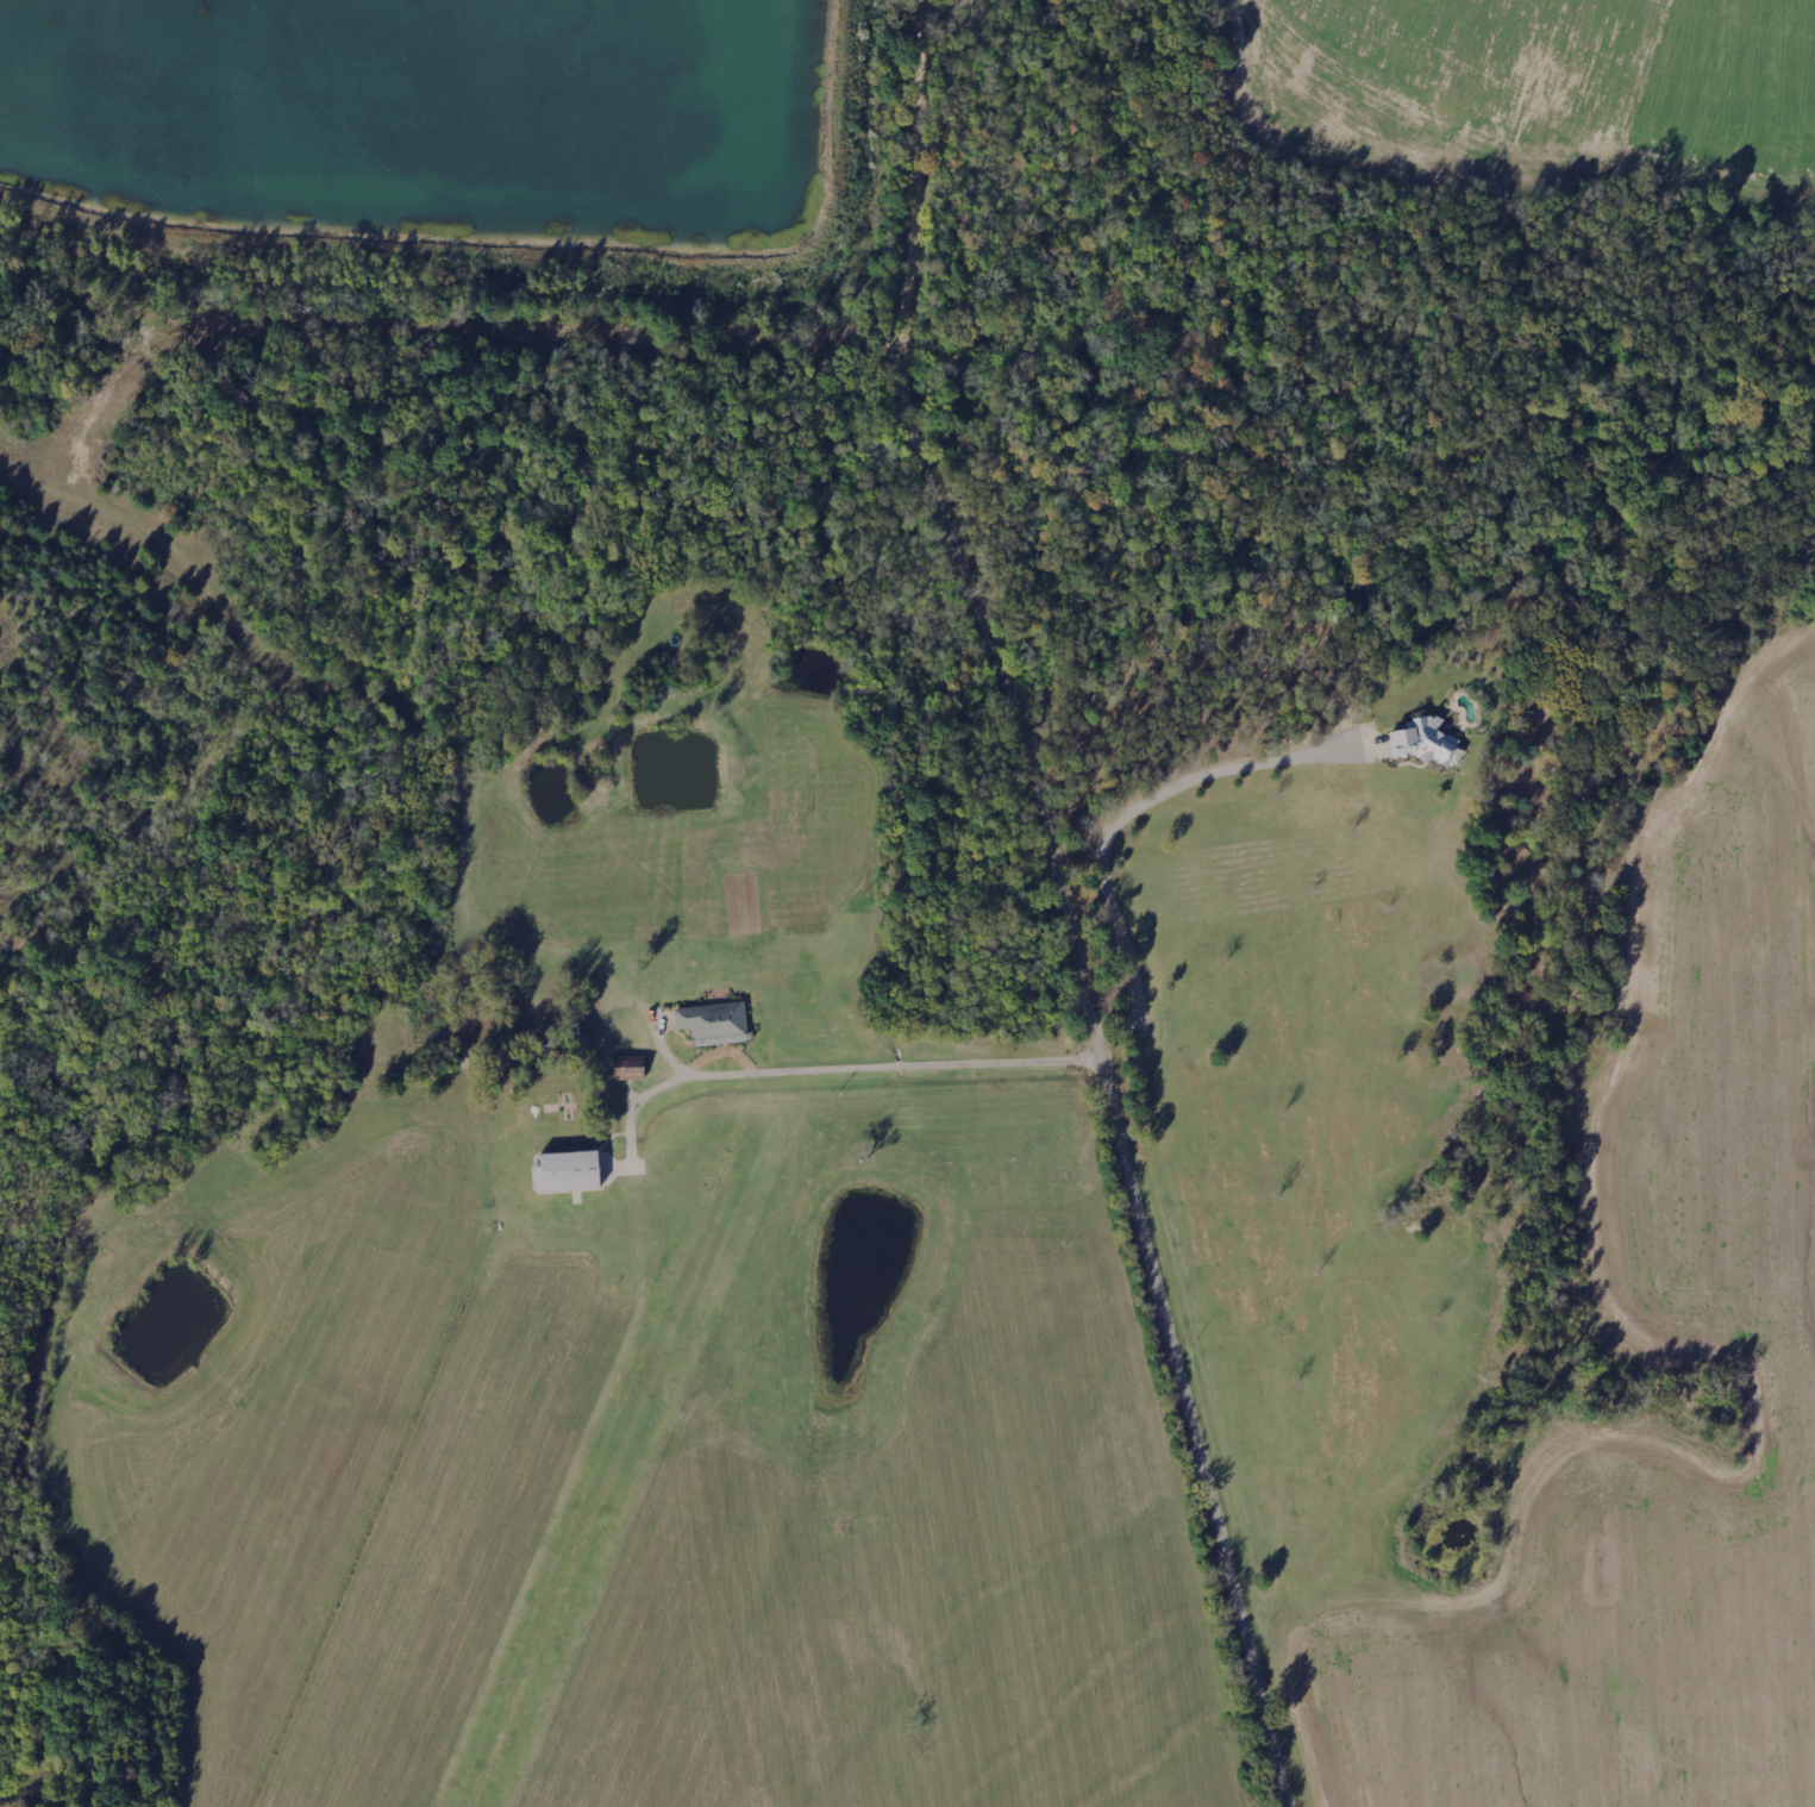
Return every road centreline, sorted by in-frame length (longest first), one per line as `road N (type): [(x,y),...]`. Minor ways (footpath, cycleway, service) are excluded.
road 1 (residential): [(1300,1806),(934,408),(941,0)]

